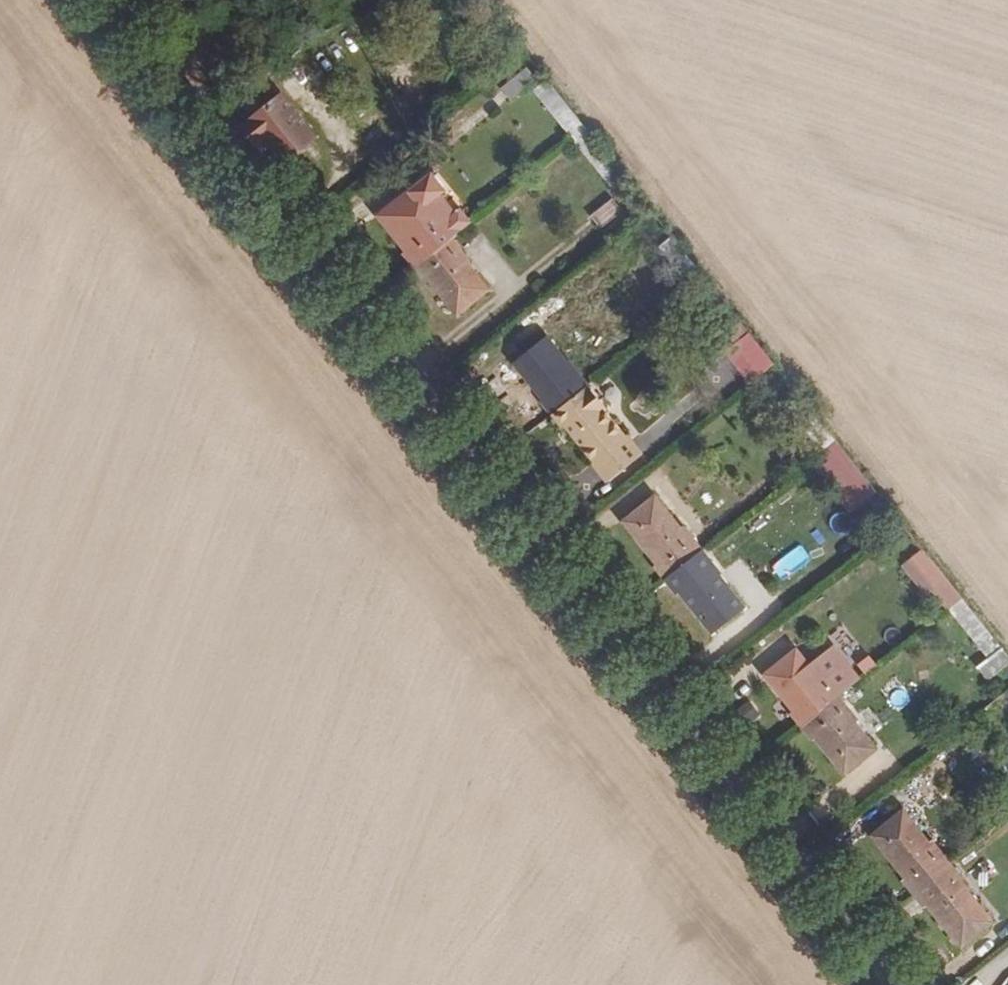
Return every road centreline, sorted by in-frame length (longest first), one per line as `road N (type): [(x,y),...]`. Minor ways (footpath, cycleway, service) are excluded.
road 1 (residential): [(903,984),(108,0)]

